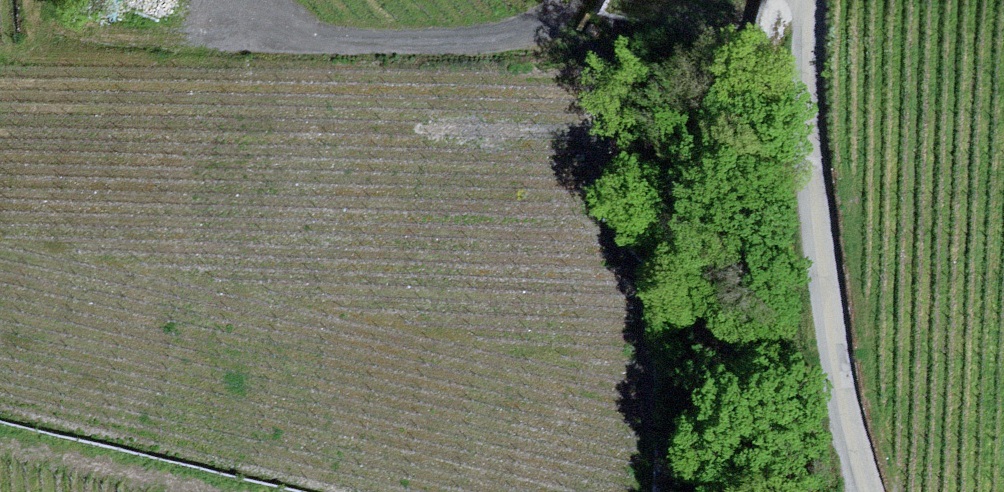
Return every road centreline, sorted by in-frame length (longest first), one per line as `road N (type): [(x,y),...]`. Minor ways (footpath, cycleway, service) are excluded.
road 1 (motorway): [(0,221),(1003,429)]
road 2 (motorway): [(1003,180),(571,93),(186,0)]
road 3 (track): [(858,491),(819,304),(801,0)]
road 4 (track): [(572,0),(556,25),(475,37),(249,40)]

